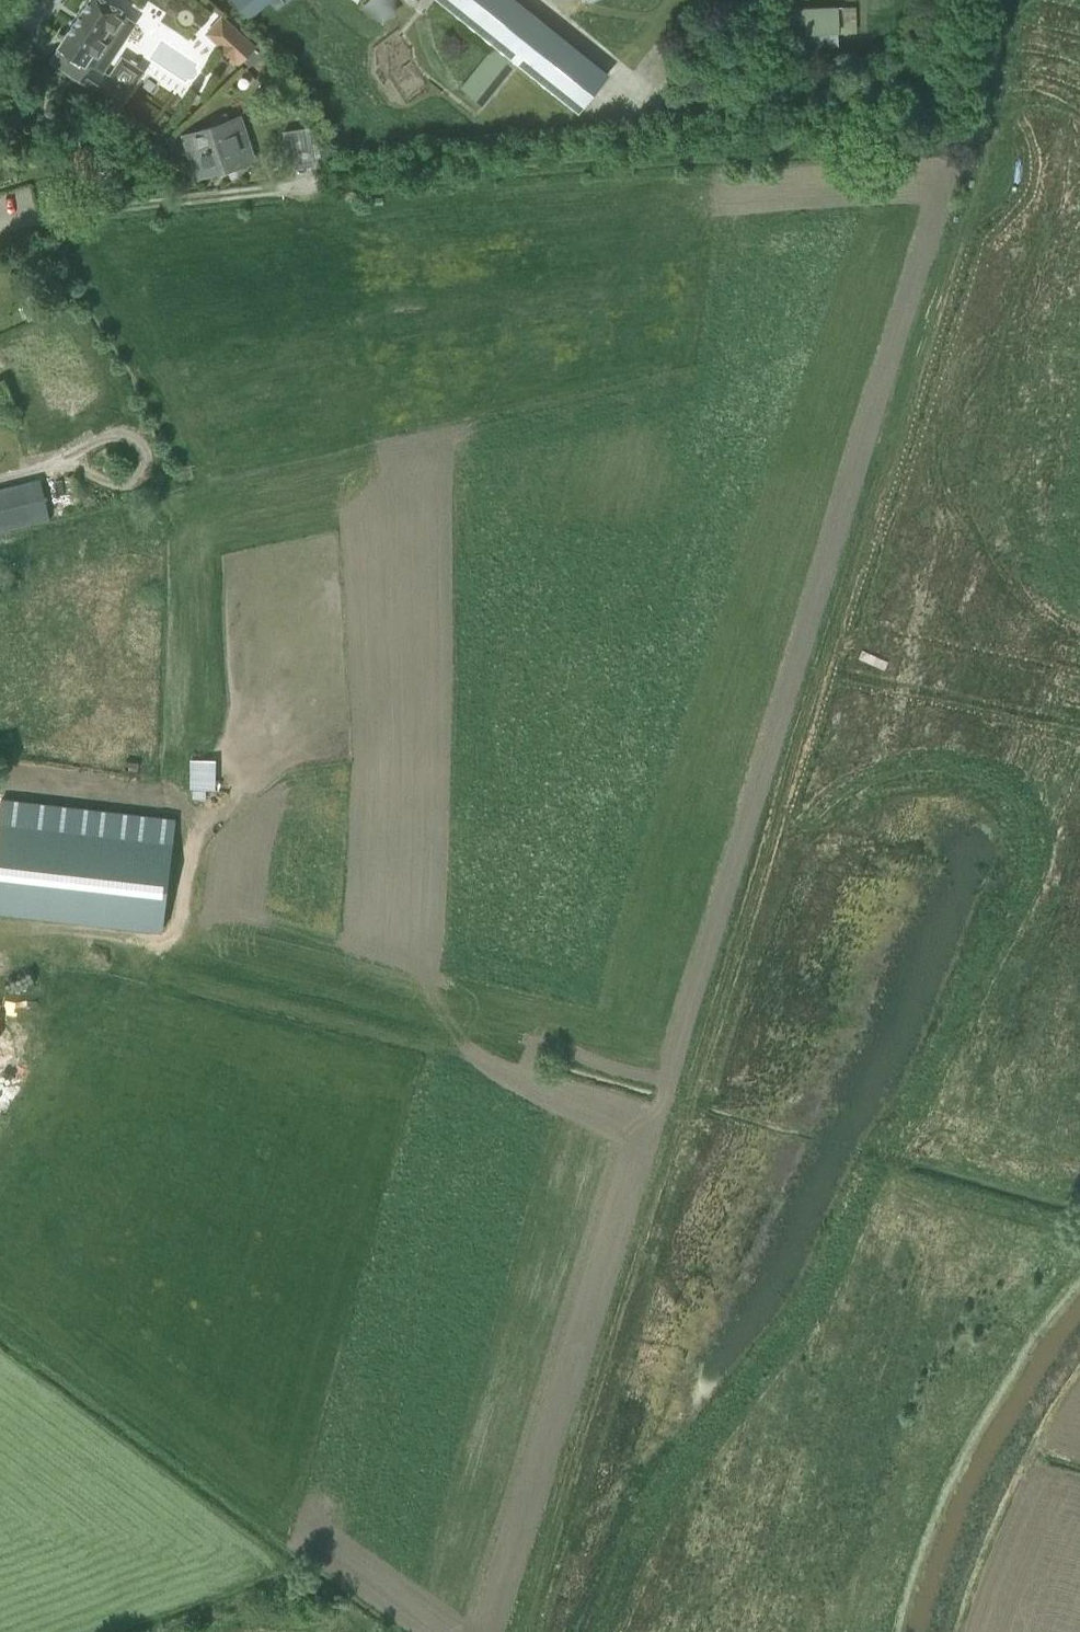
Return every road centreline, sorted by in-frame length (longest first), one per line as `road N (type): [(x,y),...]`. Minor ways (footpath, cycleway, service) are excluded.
road 1 (unclassified): [(0,233),(313,180)]

